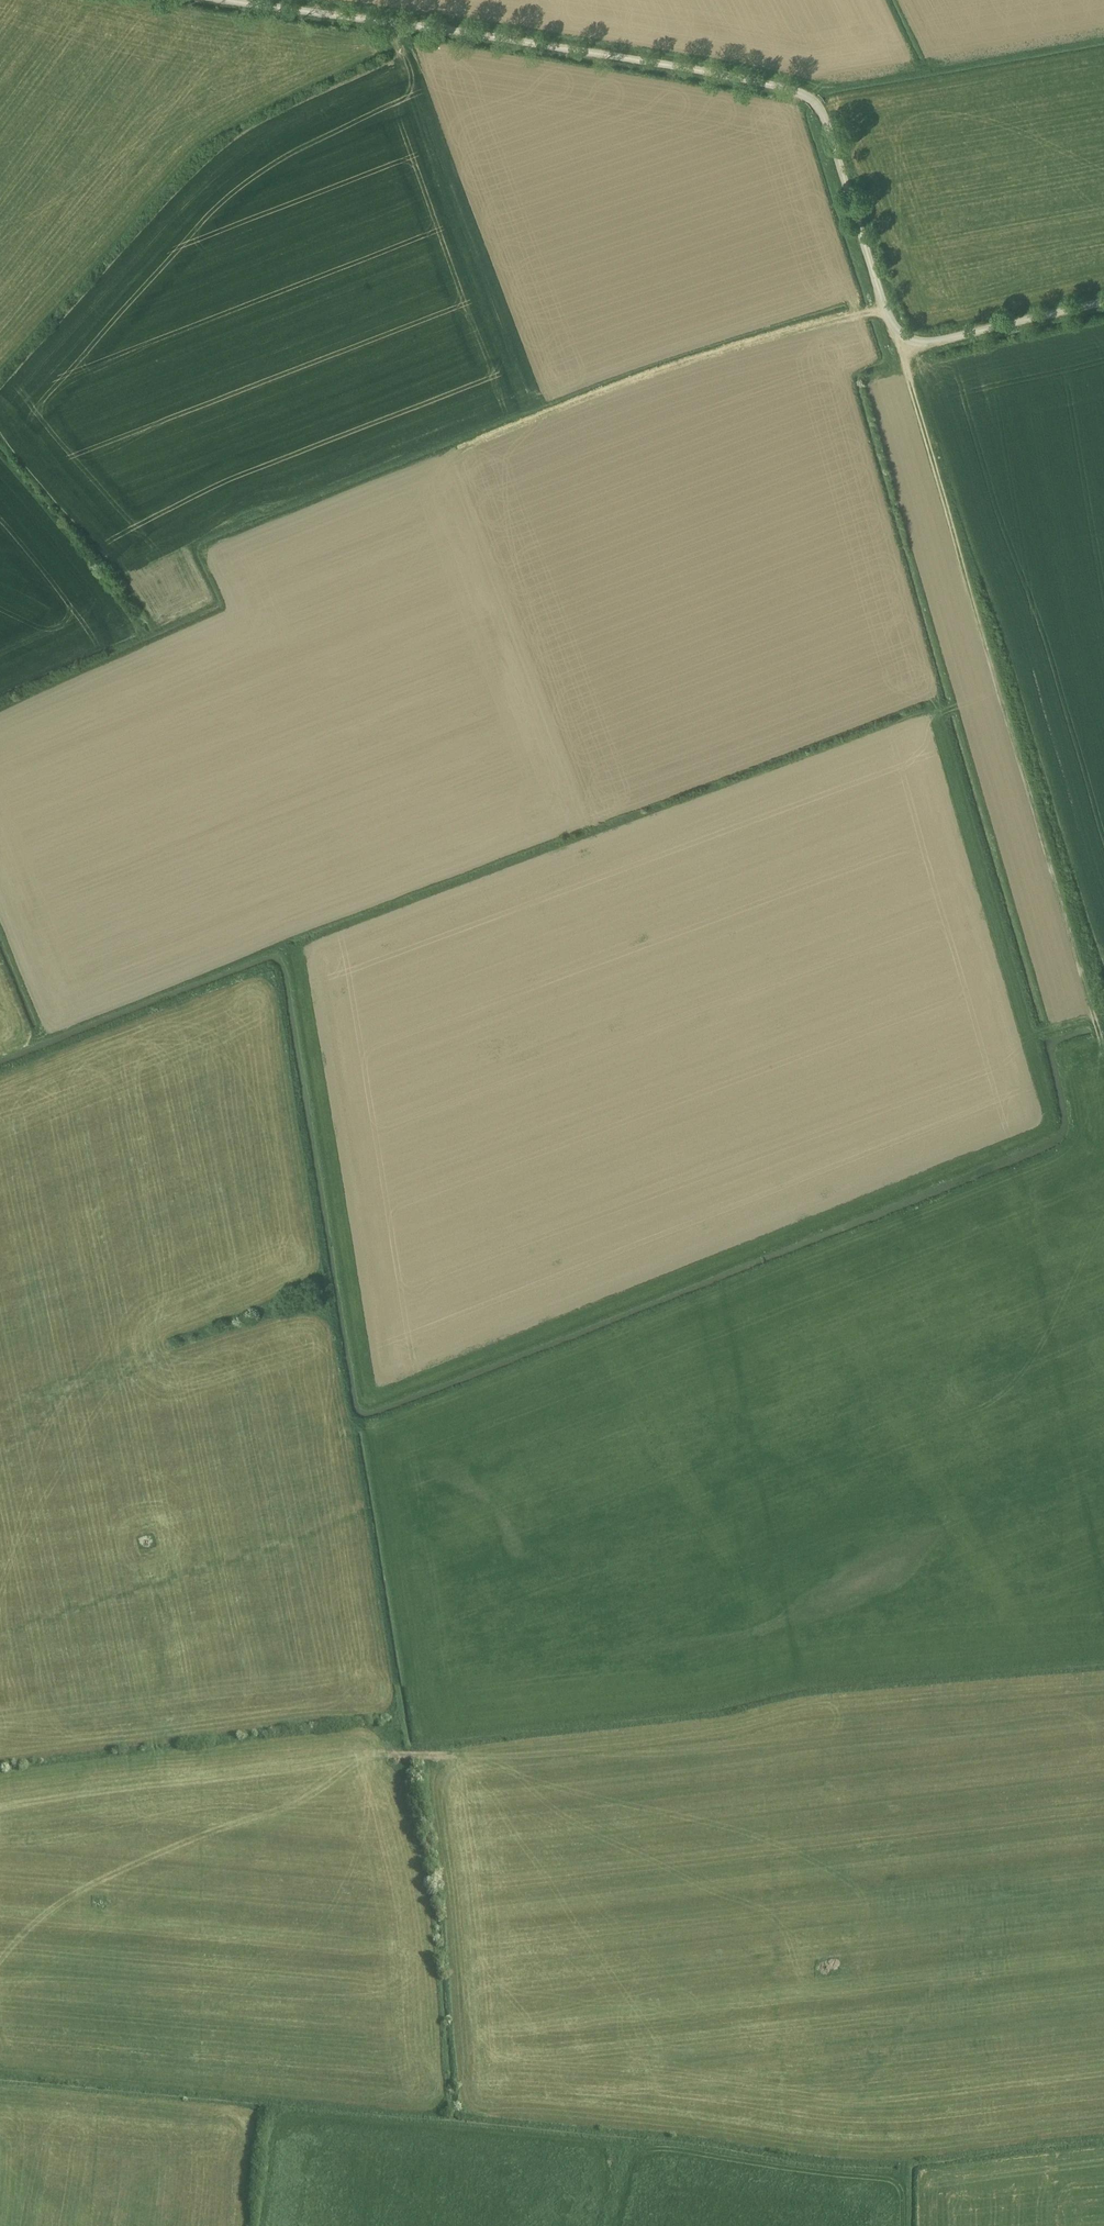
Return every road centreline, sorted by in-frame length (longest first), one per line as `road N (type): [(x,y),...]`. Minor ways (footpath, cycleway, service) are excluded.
road 1 (unclassified): [(229,0),(663,64),(814,100),(889,321),(908,340),(934,342),(1103,301)]

